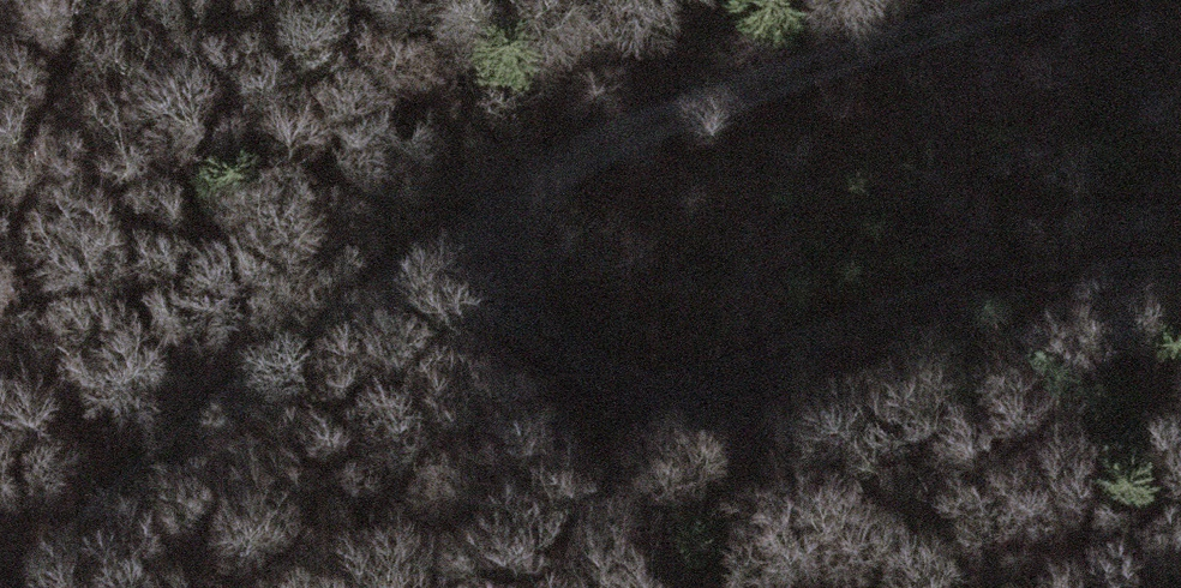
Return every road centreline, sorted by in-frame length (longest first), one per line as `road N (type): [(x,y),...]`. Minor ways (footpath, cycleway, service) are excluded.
road 1 (track): [(1073,0),(608,146),(505,212),(496,286),(545,355),(639,392),(764,362),(1023,275),(1180,283)]
road 2 (track): [(505,212),(350,293),(31,587)]

